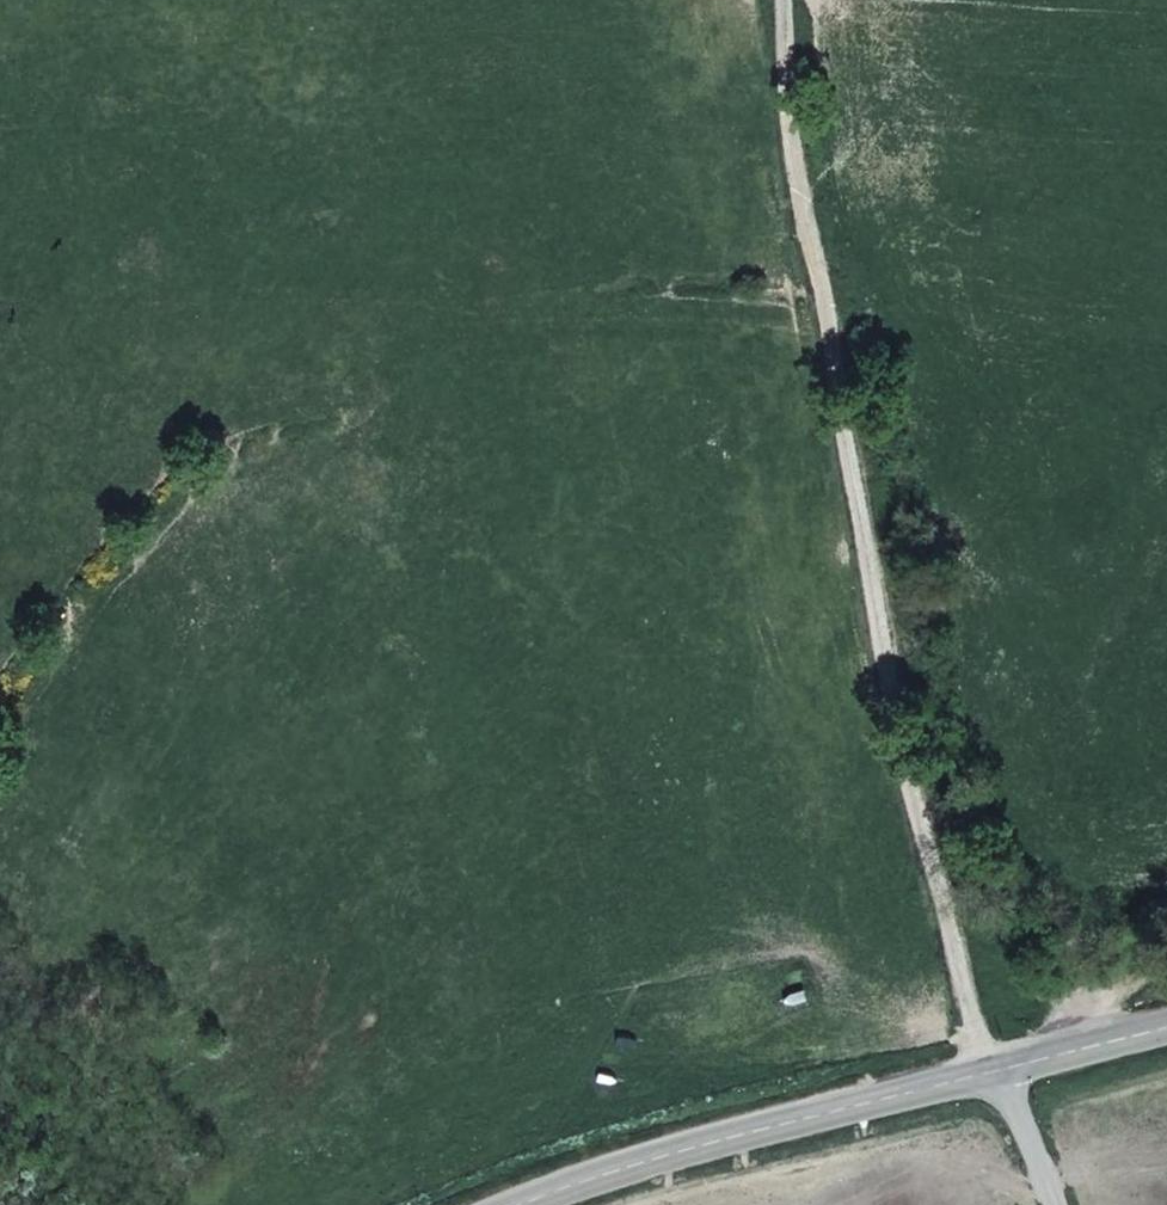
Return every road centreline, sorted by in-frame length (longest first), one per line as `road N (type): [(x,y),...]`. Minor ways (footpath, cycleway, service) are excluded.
road 1 (track): [(998,1069),(887,655),(812,223),(791,0)]
road 2 (secondary): [(998,1069),(754,1134),(537,1204)]
road 3 (secondary): [(1166,1025),(998,1069)]
road 4 (unclassified): [(998,1069),(1061,1204)]

